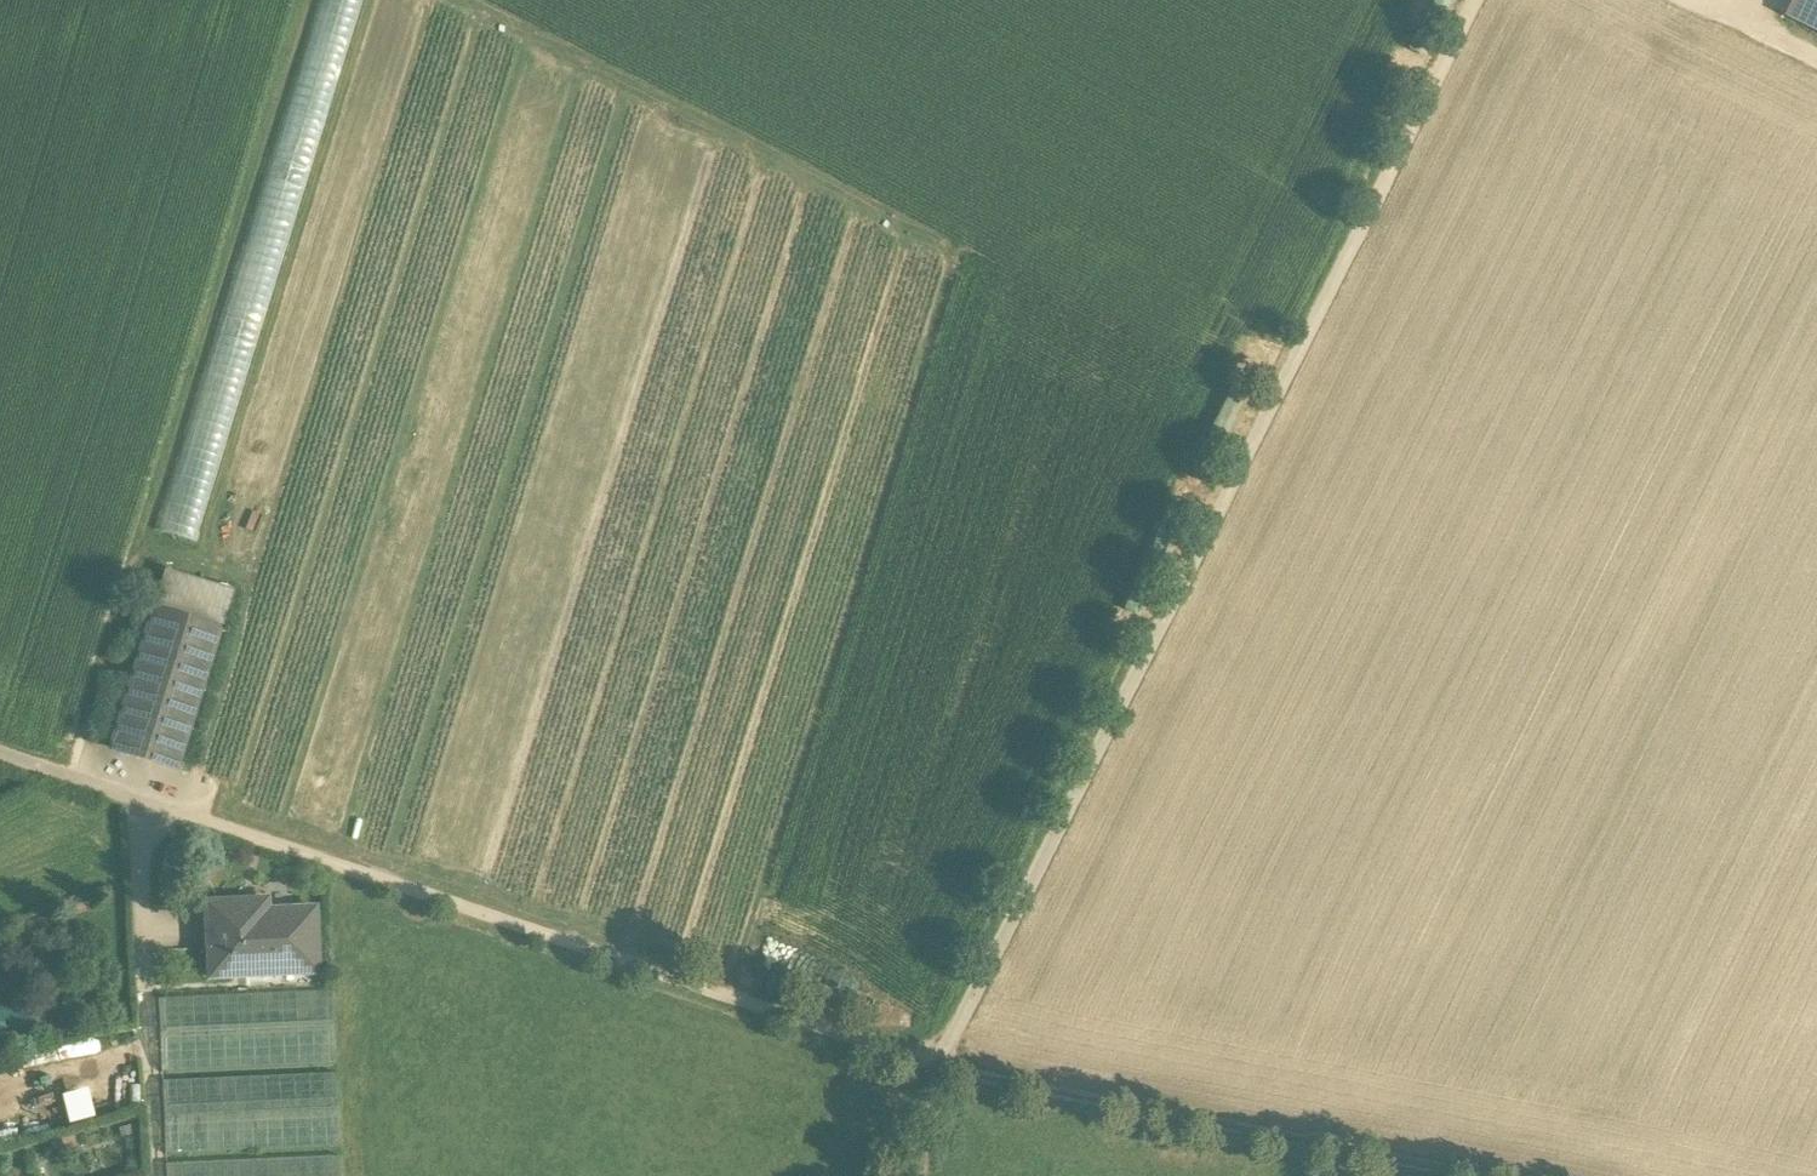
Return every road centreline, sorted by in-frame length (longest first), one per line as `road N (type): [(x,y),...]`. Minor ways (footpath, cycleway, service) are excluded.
road 1 (track): [(305,0),(67,775)]
road 2 (track): [(350,871),(939,1066)]
road 3 (track): [(1474,1175),(939,1066)]

